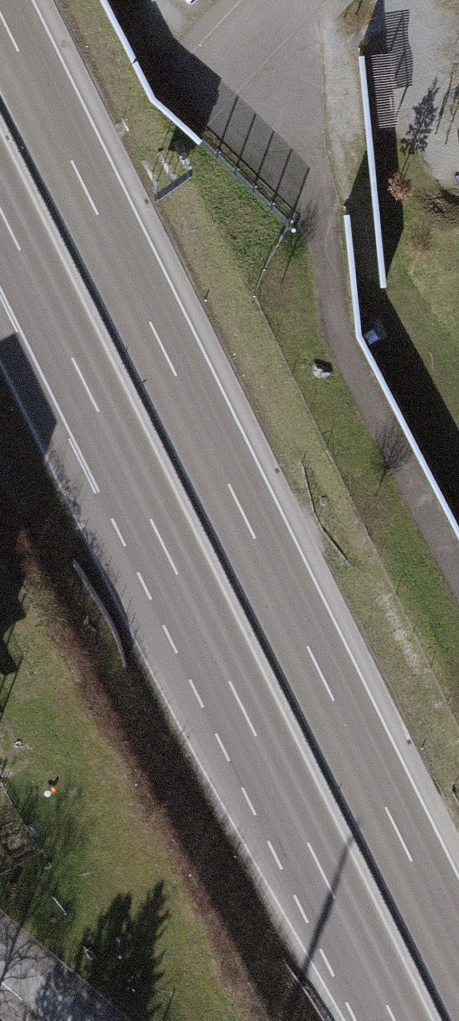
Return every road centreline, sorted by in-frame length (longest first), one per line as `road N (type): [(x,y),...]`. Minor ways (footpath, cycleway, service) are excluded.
road 1 (motorway): [(458,954),(0,8)]
road 2 (motorway): [(0,215),(392,1020)]

